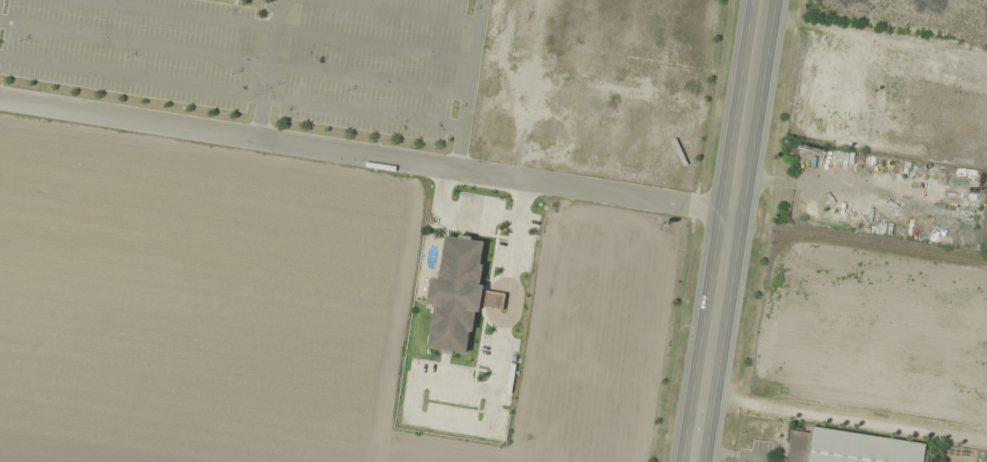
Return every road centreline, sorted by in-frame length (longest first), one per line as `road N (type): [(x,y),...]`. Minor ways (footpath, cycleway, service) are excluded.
road 1 (primary): [(696,461),(767,0)]

